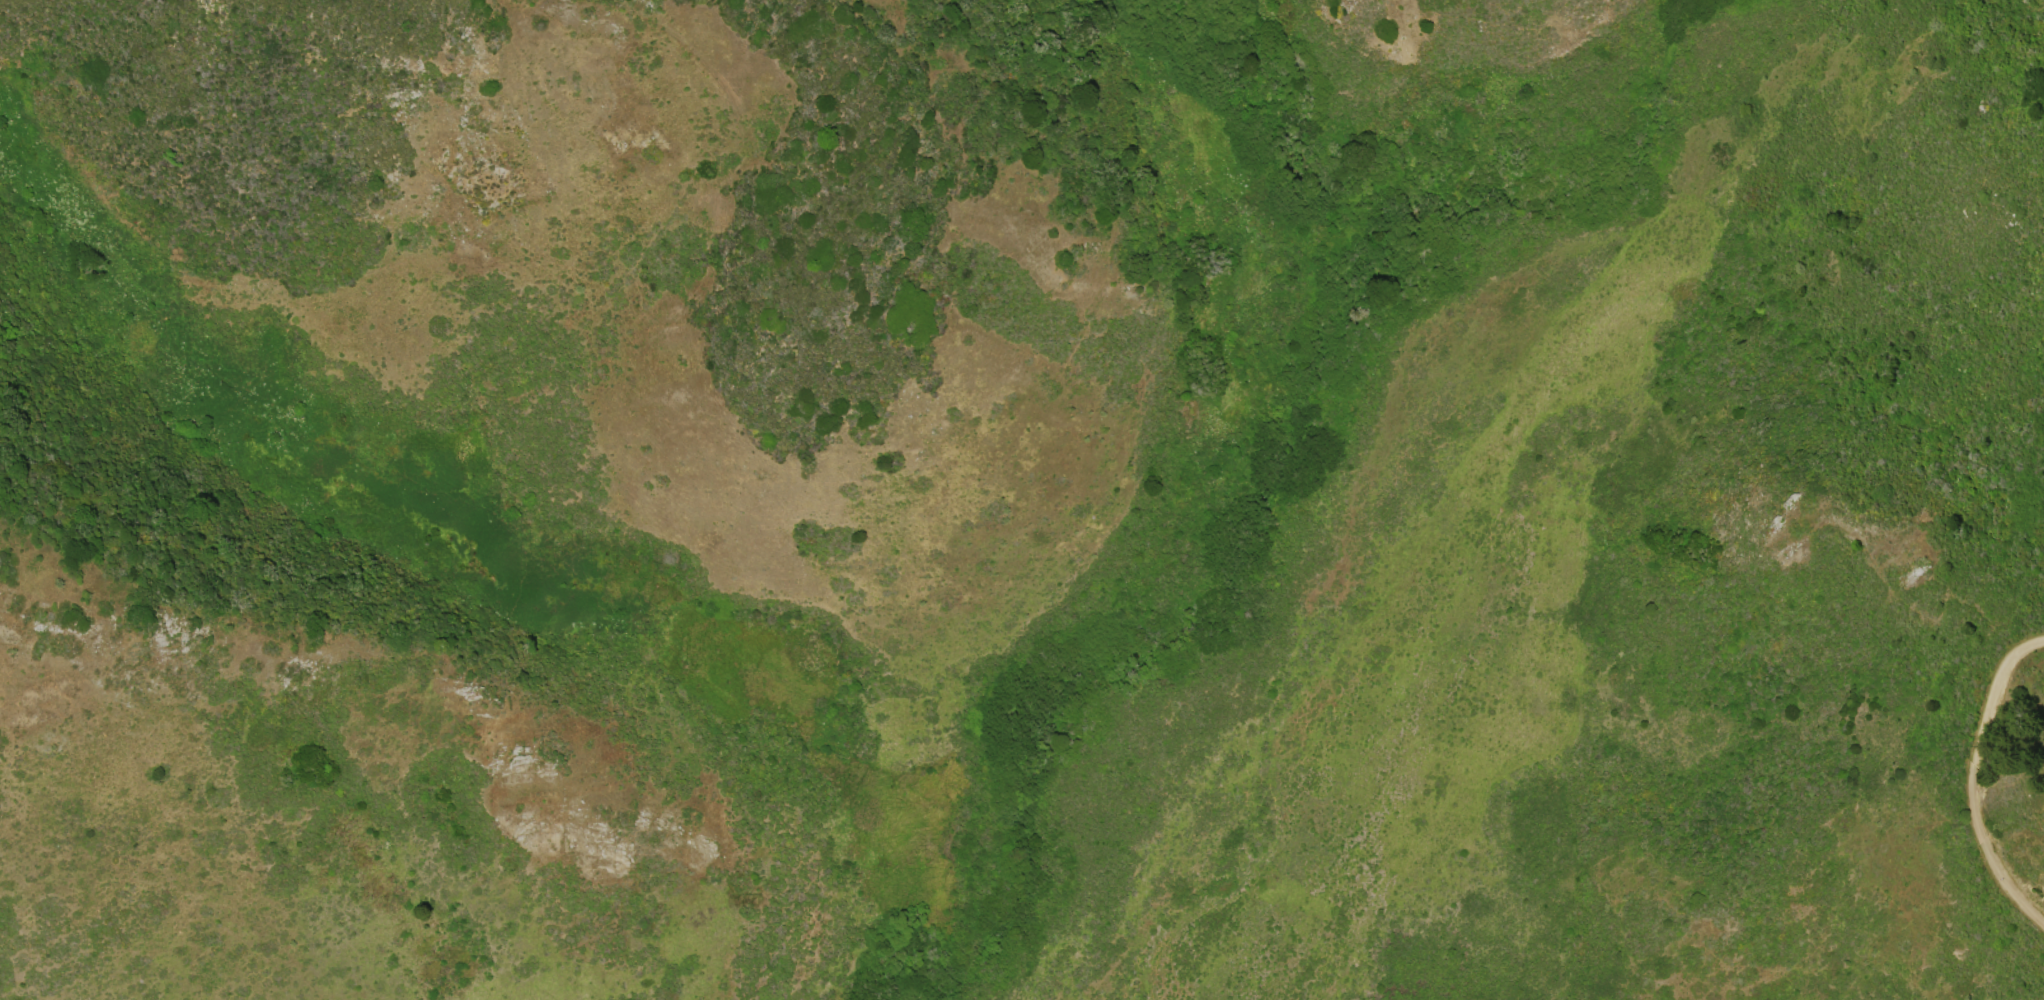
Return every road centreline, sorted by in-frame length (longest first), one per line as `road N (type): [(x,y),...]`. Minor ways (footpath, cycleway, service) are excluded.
road 1 (track): [(2043,639),(2002,669),(1978,746),(1972,804),(1997,874),(2043,924)]

